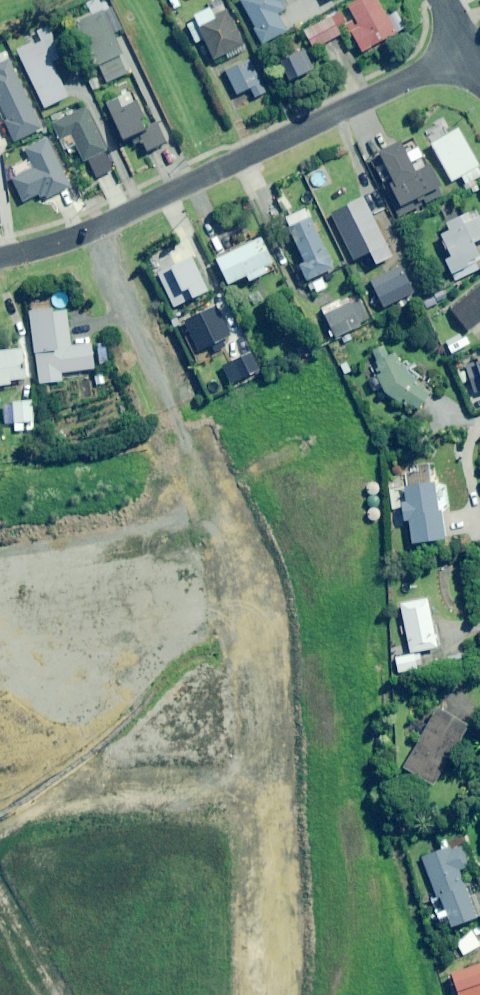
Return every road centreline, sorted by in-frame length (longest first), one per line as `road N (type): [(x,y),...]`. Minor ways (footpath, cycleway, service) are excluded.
road 1 (residential): [(0,258),(83,234),(467,51)]
road 2 (track): [(83,234),(167,411)]

